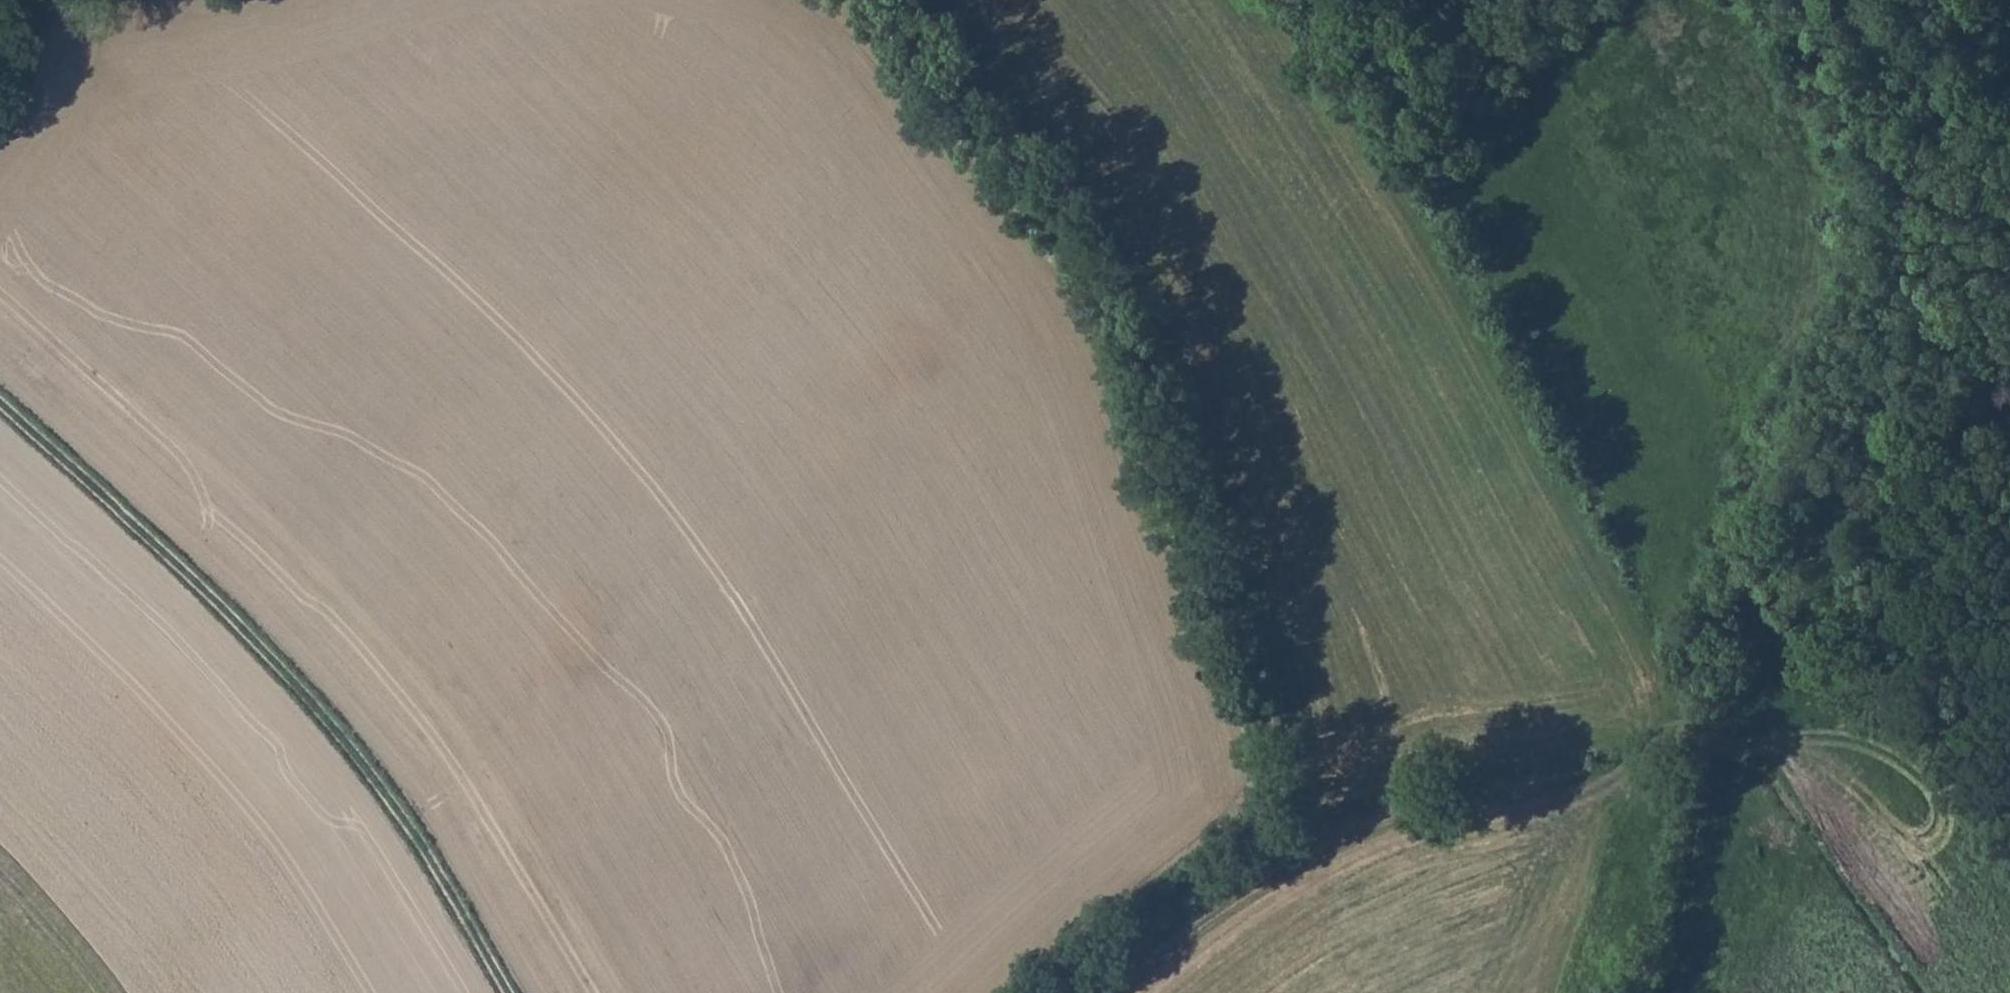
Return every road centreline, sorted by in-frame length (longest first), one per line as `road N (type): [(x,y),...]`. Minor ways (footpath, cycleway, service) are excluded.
road 1 (track): [(1058,992),(1258,857),(1281,808),(1279,776),(1105,287),(915,34),(906,0)]
road 2 (track): [(511,992),(364,761),(232,610),(0,391)]

